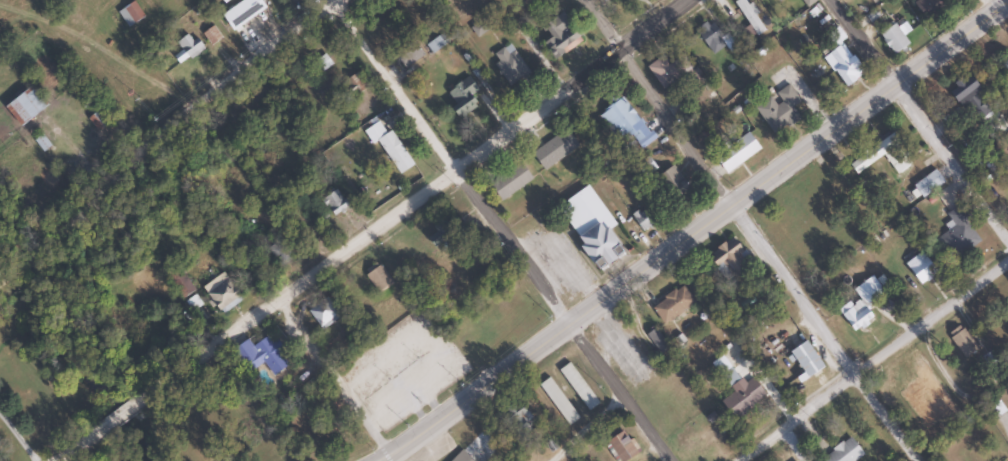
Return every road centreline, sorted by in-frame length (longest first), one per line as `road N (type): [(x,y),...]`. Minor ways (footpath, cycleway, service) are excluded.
road 1 (secondary): [(381,460),(1007,3)]
road 2 (residential): [(192,367),(689,0)]
road 3 (residential): [(671,460),(322,0)]
road 4 (residential): [(922,460),(583,0)]
road 5 (residential): [(43,243),(344,0)]
road 6 (residential): [(739,460),(1007,264)]
road 7 (residential): [(824,0),(1007,239)]
road 8 (residential): [(397,451),(274,307)]
road 9 (residential): [(93,438),(192,367)]

